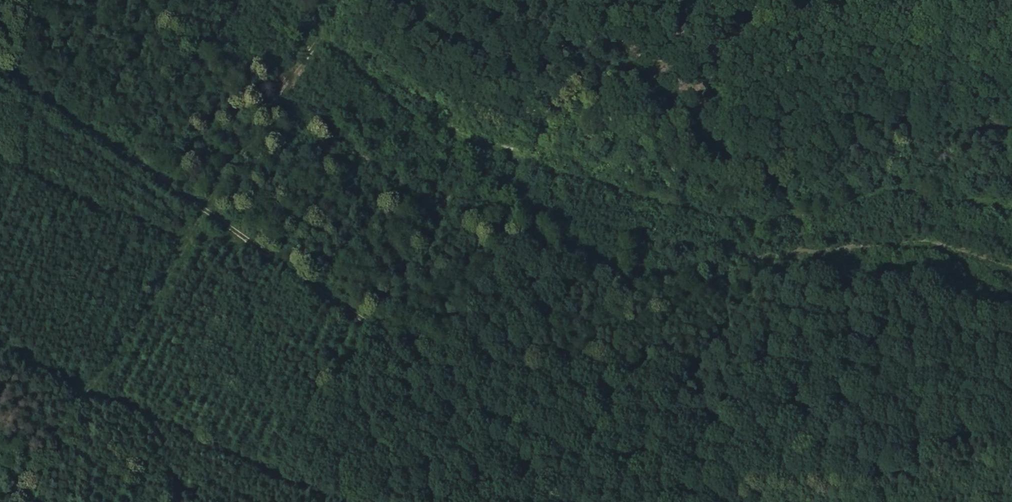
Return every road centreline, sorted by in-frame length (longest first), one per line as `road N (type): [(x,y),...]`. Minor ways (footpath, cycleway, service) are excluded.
road 1 (track): [(617,501),(0,69)]
road 2 (track): [(329,501),(82,396),(0,349)]
road 3 (track): [(82,396),(185,242),(242,238)]
road 4 (track): [(0,169),(100,196),(200,238)]

